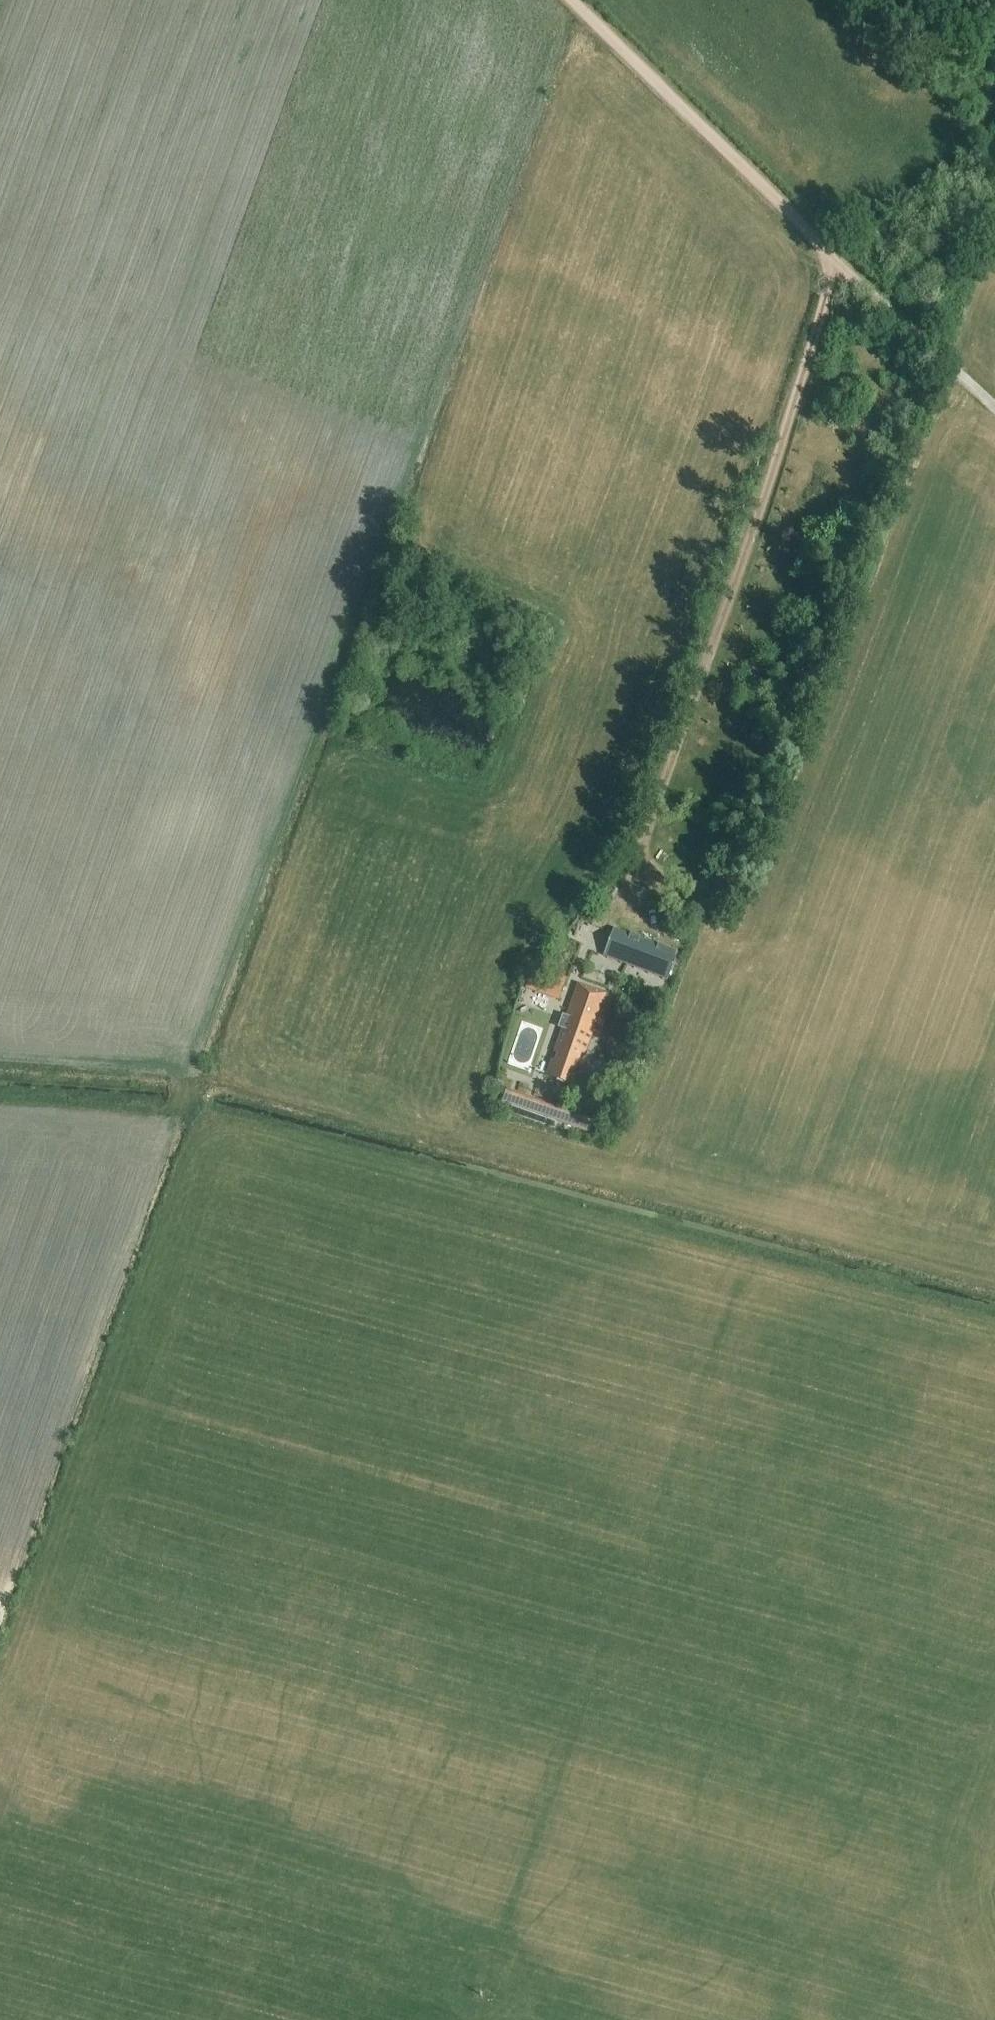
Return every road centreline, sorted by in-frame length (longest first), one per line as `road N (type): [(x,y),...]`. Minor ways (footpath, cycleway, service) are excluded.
road 1 (track): [(824,253),(825,297),(620,895)]
road 2 (track): [(994,409),(824,253),(571,0)]

